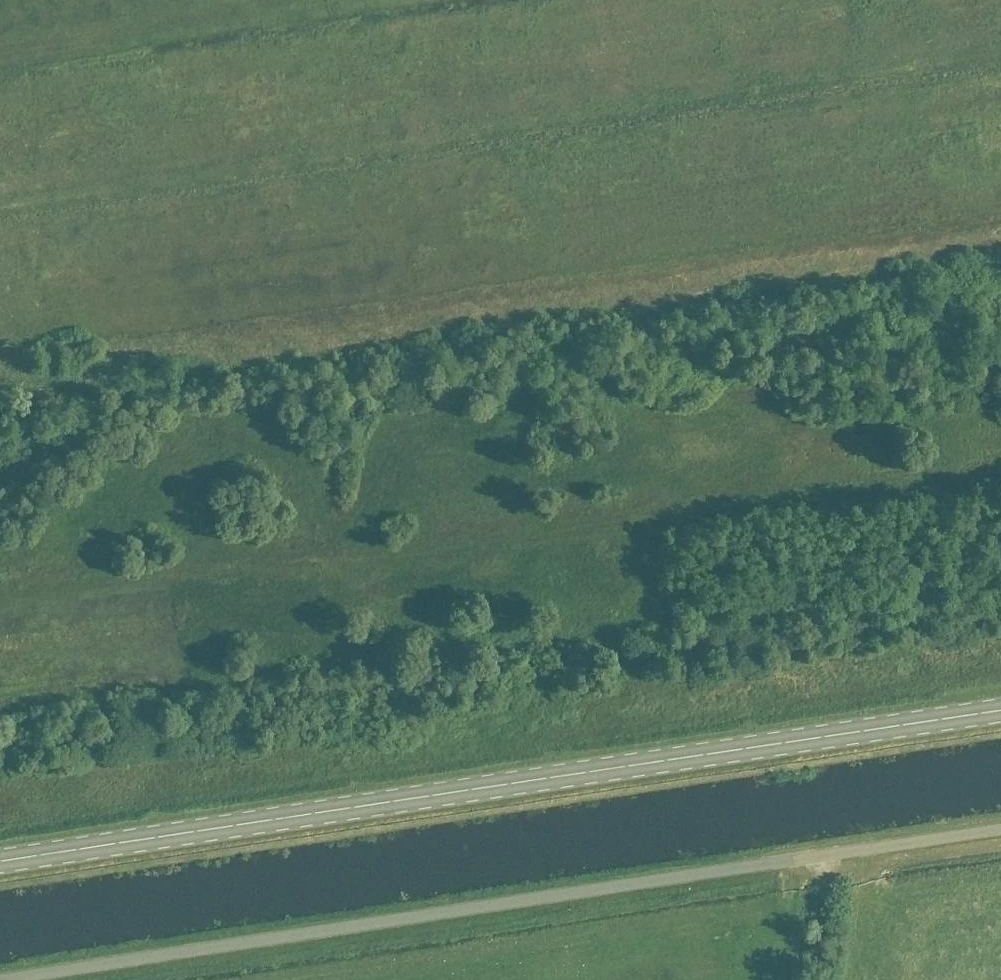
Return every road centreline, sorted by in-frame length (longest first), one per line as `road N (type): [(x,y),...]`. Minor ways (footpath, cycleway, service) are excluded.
road 1 (primary): [(1000,711),(0,863)]
road 2 (track): [(0,604),(1000,458)]
road 3 (unclassified): [(14,979),(1000,831)]
road 4 (track): [(820,858),(815,979)]

